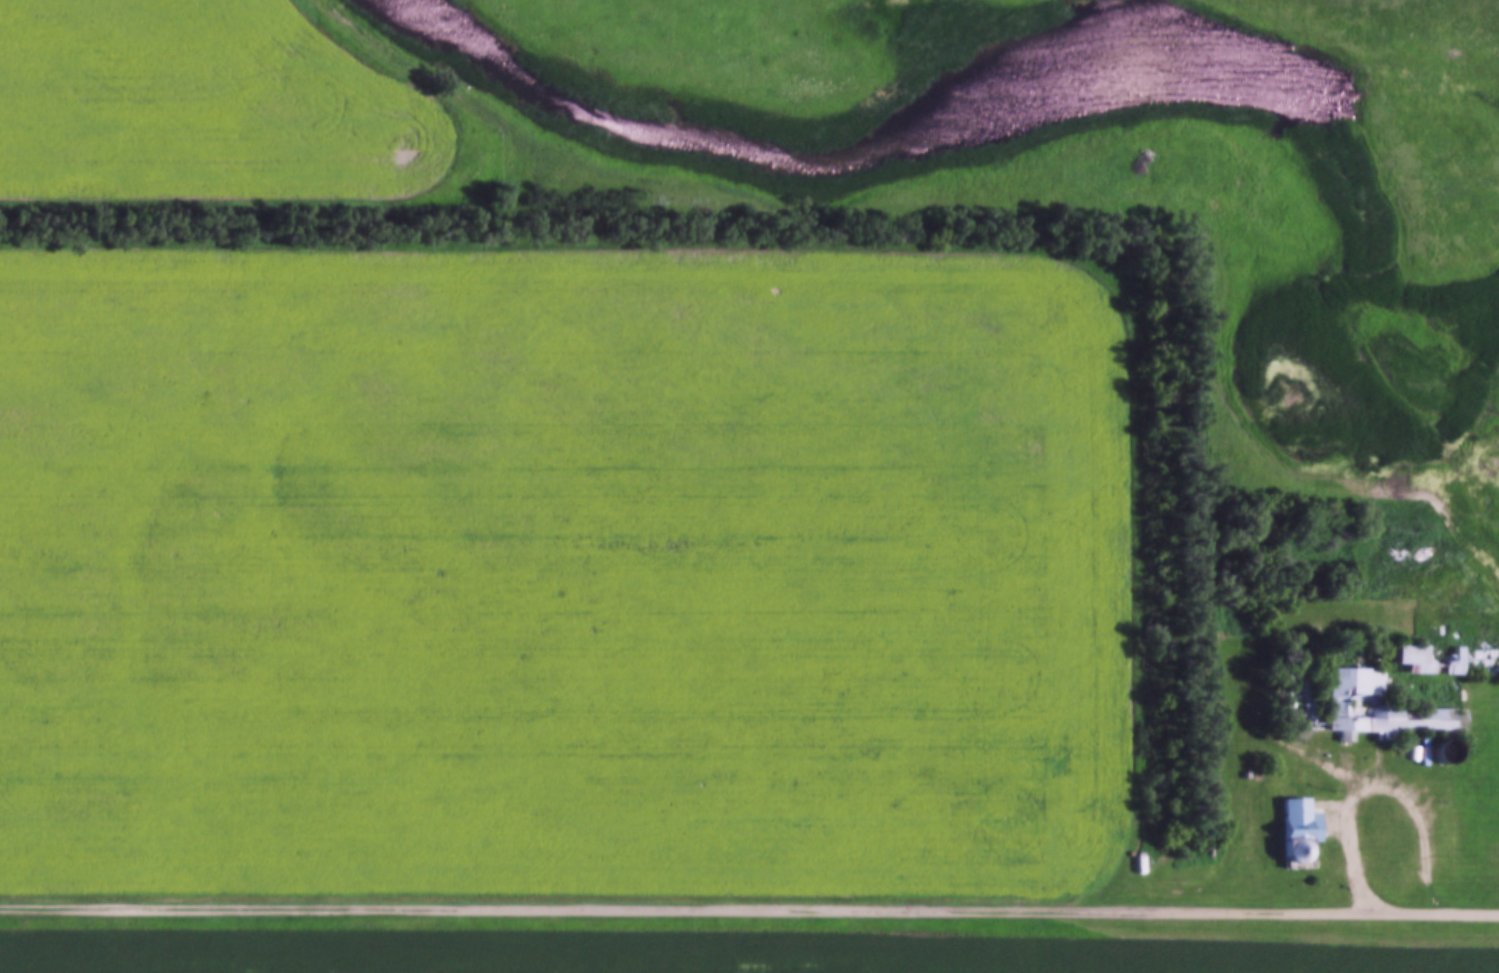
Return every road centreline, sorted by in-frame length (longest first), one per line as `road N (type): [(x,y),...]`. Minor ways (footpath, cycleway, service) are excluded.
road 1 (track): [(1359,908),(0,906)]

